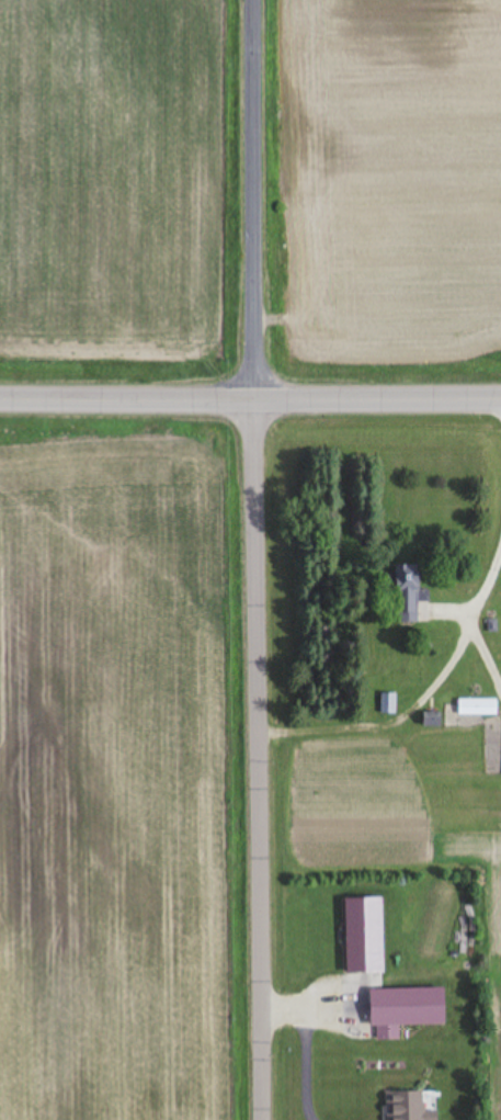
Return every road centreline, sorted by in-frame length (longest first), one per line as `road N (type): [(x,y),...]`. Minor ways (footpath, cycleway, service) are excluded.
road 1 (residential): [(257,1119),(249,0)]
road 2 (secondary): [(0,399),(500,399)]

